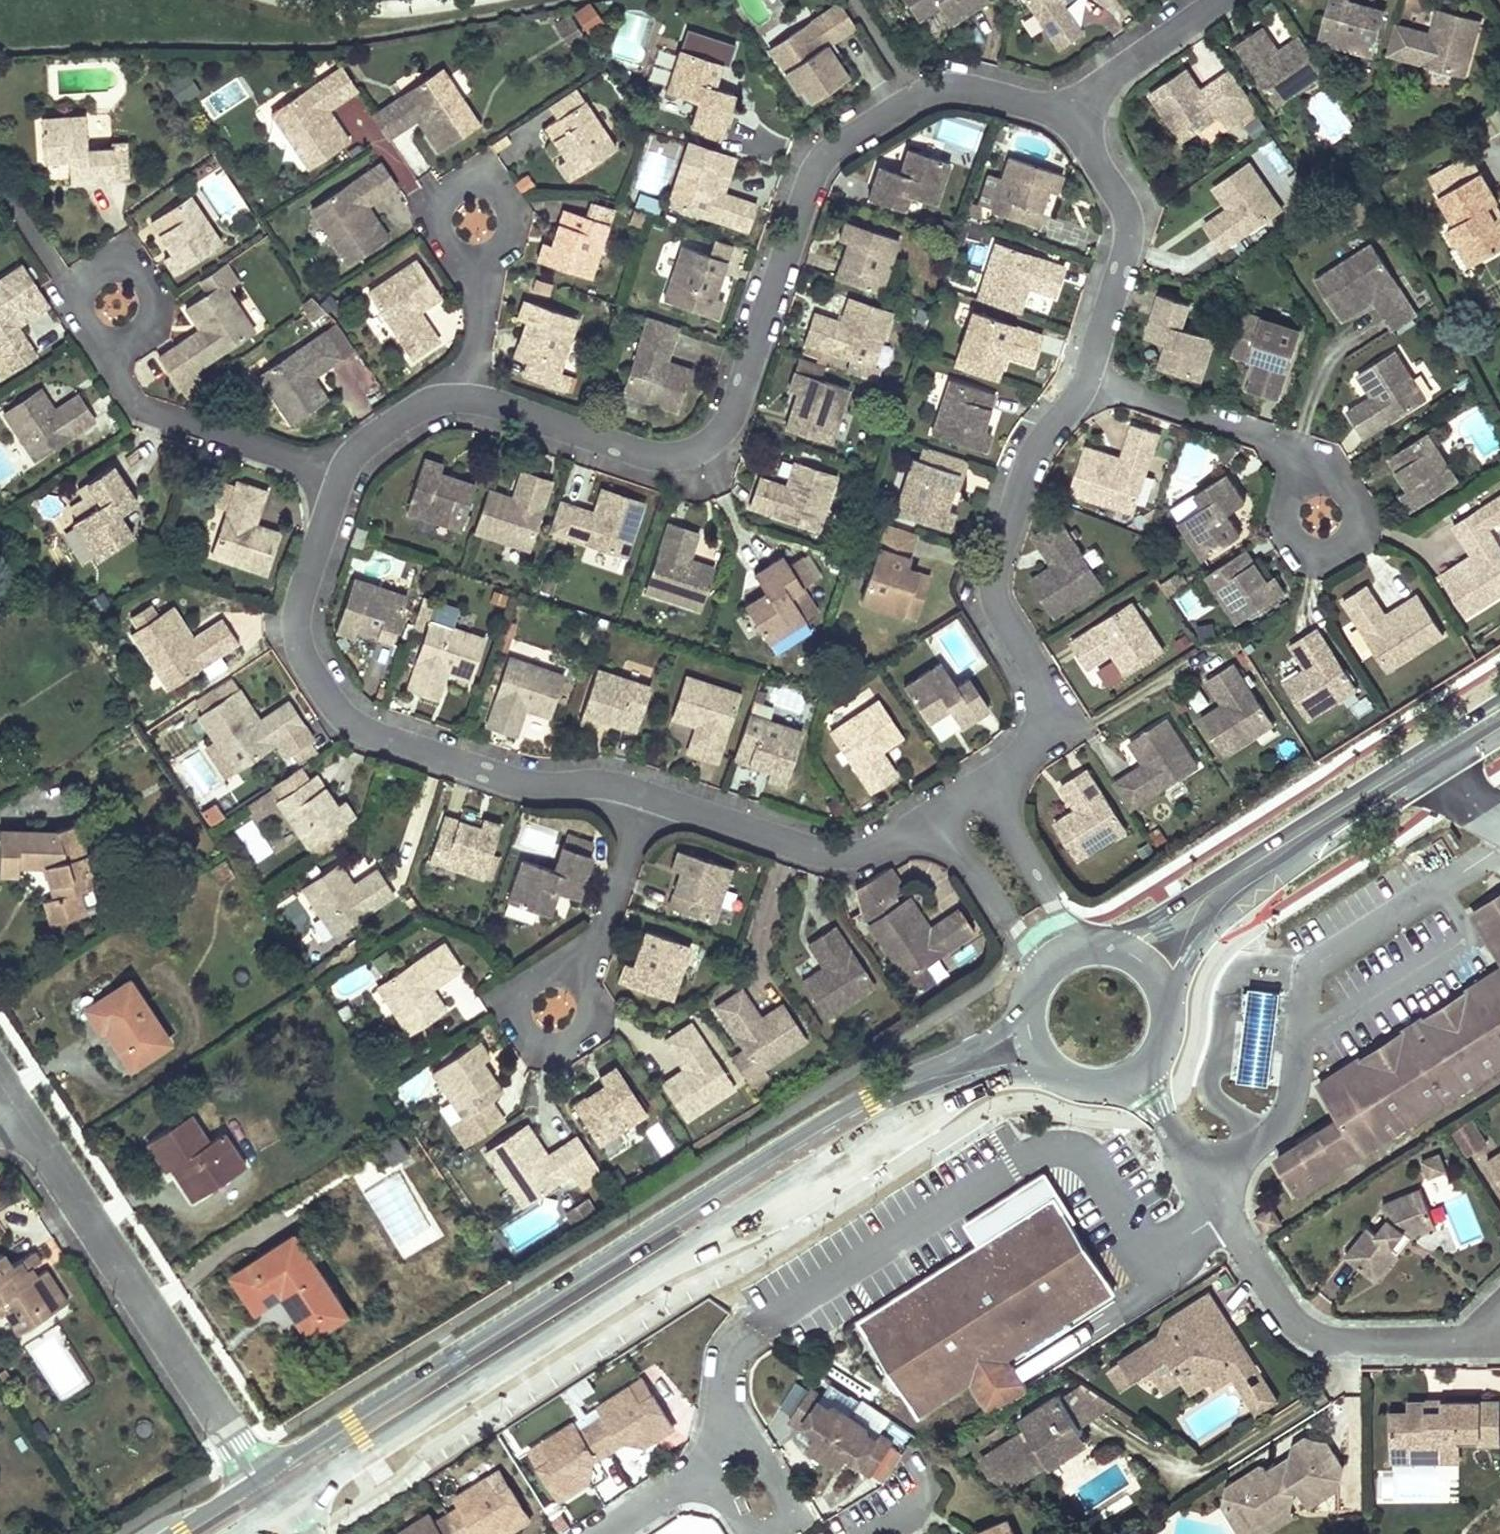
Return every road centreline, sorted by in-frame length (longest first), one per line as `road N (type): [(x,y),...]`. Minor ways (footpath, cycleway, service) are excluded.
road 1 (residential): [(1066,125),(1034,107),(946,92),(917,99),(827,155),(732,417),(698,451),(654,458),(471,404)]
road 2 (residential): [(341,475),(294,624),(305,662),(350,724),(522,786),(594,784),(644,796)]
road 3 (secondary): [(272,1489),(720,1206)]
road 4 (residential): [(1137,1073),(1290,1316),(1310,1335),(1341,1343),(1499,1334)]
road 5 (residential): [(11,1101),(272,1489)]
road 6 (residential): [(986,789),(1031,750),(1042,713),(1038,673),(996,603),(997,564),(1032,462),(1086,378)]
road 7 (secondary): [(720,1206),(806,1179),(971,1084),(1051,1072)]
road 8 (secondary): [(1024,1017),(755,1175),(720,1206)]
road 9 (residential): [(644,796),(833,856),(888,847),(937,821)]
road 10 (secondary): [(1364,805),(1335,809),(1202,908),(1113,948)]
road 11 (residential): [(341,475),(147,412),(119,379),(117,343)]
road 12 (secondary): [(1162,993),(1203,942),(1341,835),(1364,805)]
road 13 (residential): [(1086,378),(1127,227),(1116,195),(1066,125)]
road 14 (residential): [(1086,378),(1268,435),(1288,454),(1306,494)]
road 15 (residential): [(117,343),(146,332),(156,319),(157,287),(135,264),(104,263),(81,285),(79,316),(101,339)]
road 16 (residential): [(481,258),(505,242),(511,213),(495,189),(467,184),(443,199),(437,228),(466,257)]
road 17 (residential): [(1306,494),(1287,514),(1288,542),(1322,563),(1348,551),(1357,525),(1346,500),(1320,491)]
road 18 (residential): [(1066,125),(1122,67),(1223,0)]
road 19 (residential): [(644,796),(602,937),(578,977)]
road 20 (residential): [(1091,946),(1065,920),(986,789)]
road 21 (residential): [(937,821),(1022,945),(1036,978)]
road 22 (residential): [(471,404),(413,411),(363,445),(341,475)]
road 23 (residential): [(724,1405),(785,1504),(790,1520),(781,1533)]
road 24 (residential): [(471,404),(481,258)]
road 25 (residential): [(605,1533),(708,1470)]

